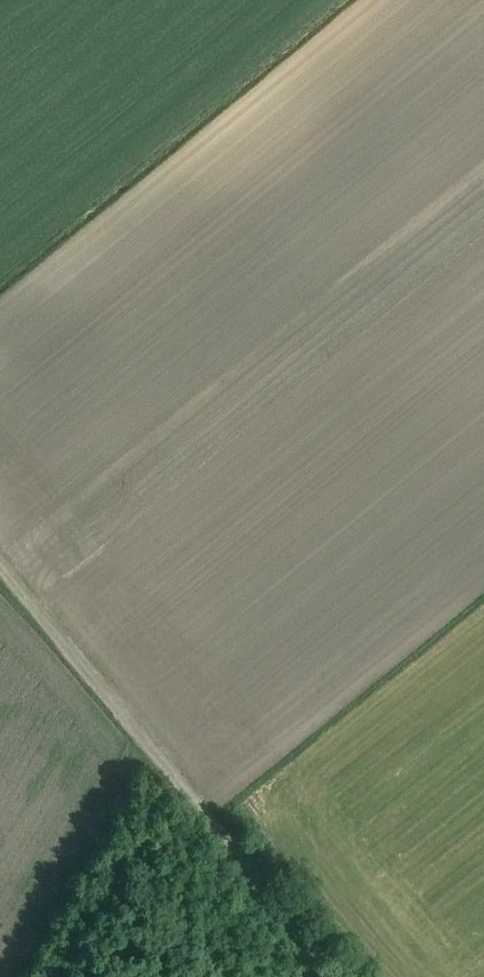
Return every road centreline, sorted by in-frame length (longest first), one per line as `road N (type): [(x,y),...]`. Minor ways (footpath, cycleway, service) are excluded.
road 1 (track): [(344,976),(0,561)]

